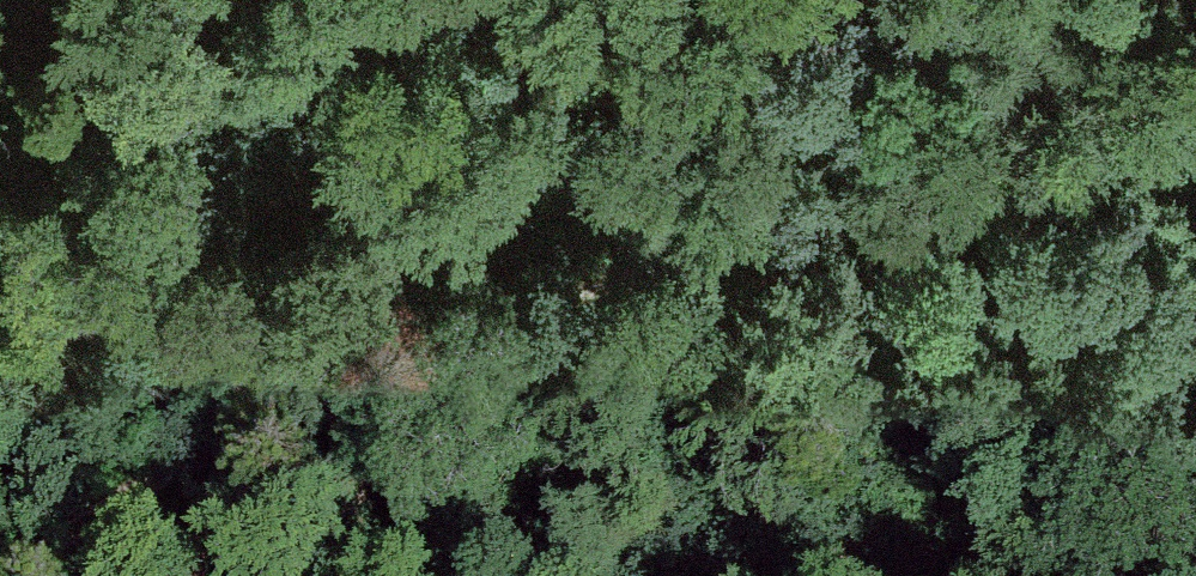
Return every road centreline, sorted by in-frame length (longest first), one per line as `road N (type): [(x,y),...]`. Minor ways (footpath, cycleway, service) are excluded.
road 1 (track): [(17,575),(201,464),(464,337),(1195,83)]
road 2 (track): [(344,575),(492,384),(584,296),(943,0)]

